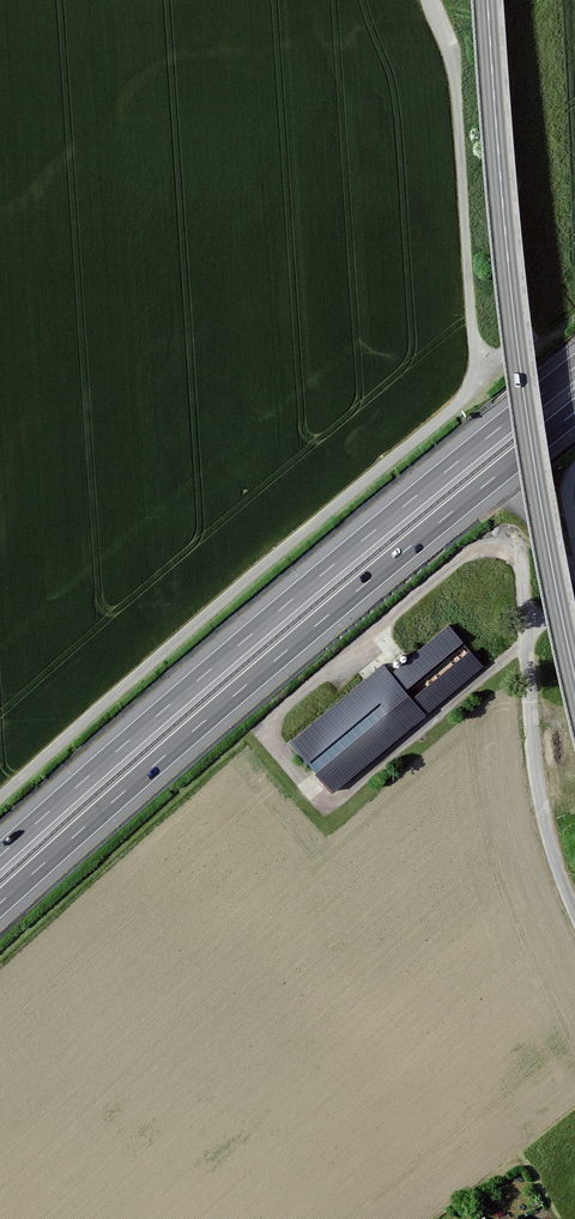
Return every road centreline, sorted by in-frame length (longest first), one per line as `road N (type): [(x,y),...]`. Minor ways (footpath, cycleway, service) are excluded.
road 1 (track): [(0,798),(470,386),(475,351),(456,89),(431,0)]
road 2 (motorway): [(0,903),(314,627),(574,412)]
road 3 (motorway): [(574,367),(293,599),(0,856)]
road 4 (tertiary): [(574,679),(517,341),(487,0)]

